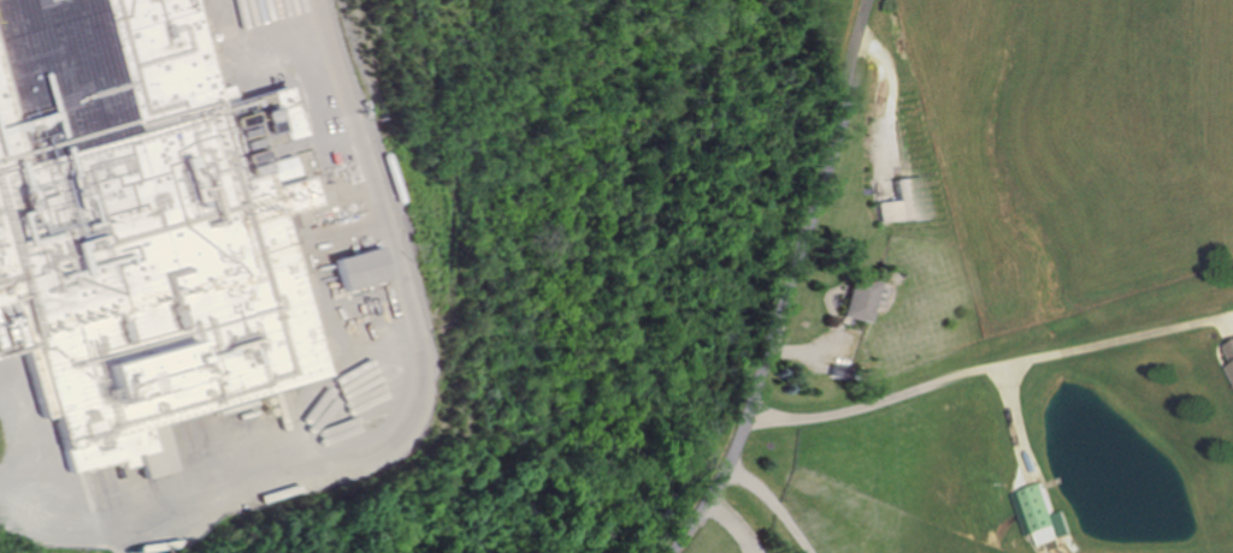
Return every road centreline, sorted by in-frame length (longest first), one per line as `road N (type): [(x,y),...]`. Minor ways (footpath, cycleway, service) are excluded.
road 1 (residential): [(870,0),(749,415),(714,492),(669,552)]

